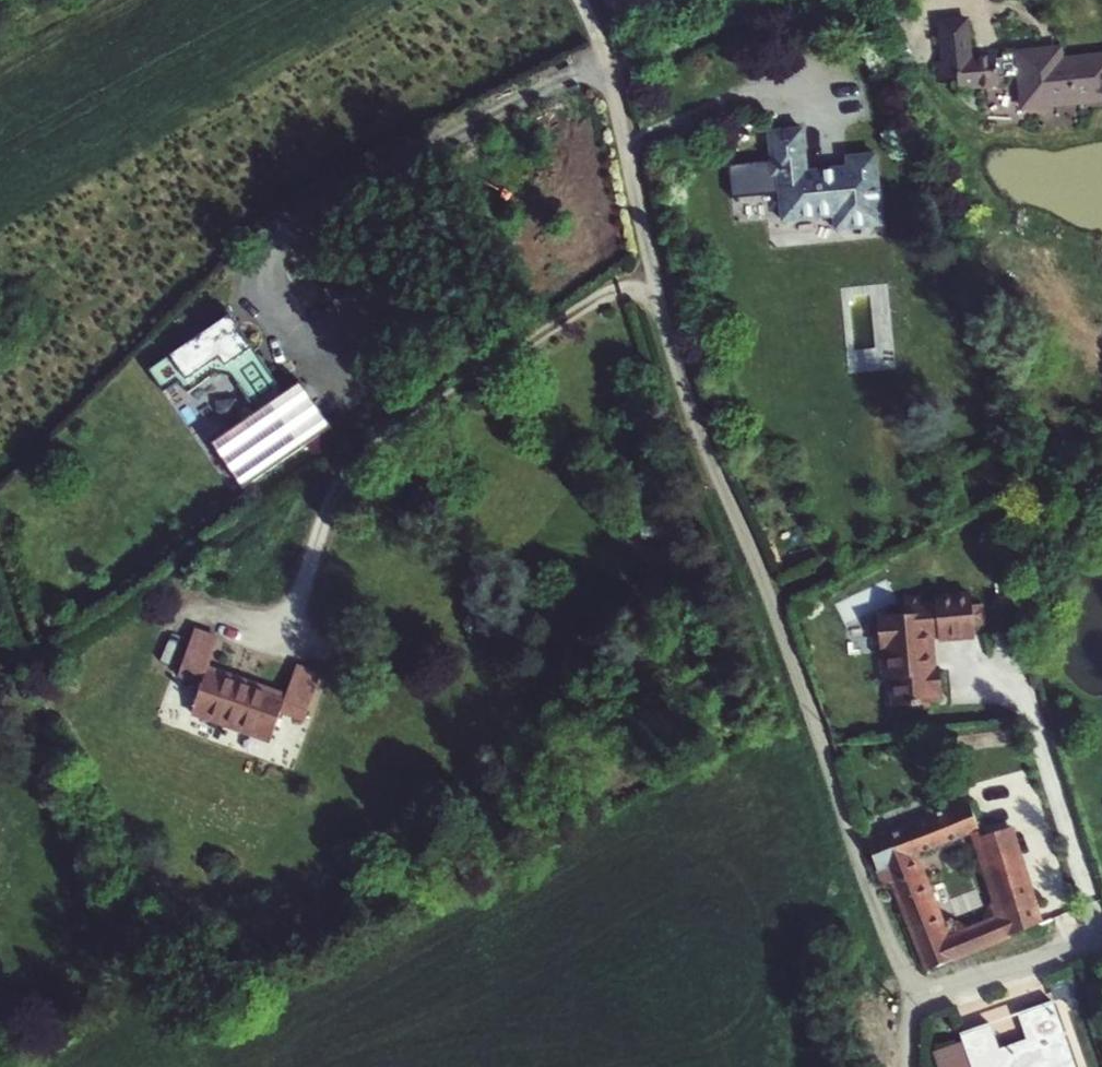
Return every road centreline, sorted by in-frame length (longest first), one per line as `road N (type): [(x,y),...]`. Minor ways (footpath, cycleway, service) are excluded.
road 1 (unclassified): [(916,998),(697,426),(599,47),(579,0)]
road 2 (unclassified): [(916,998),(1101,941)]

